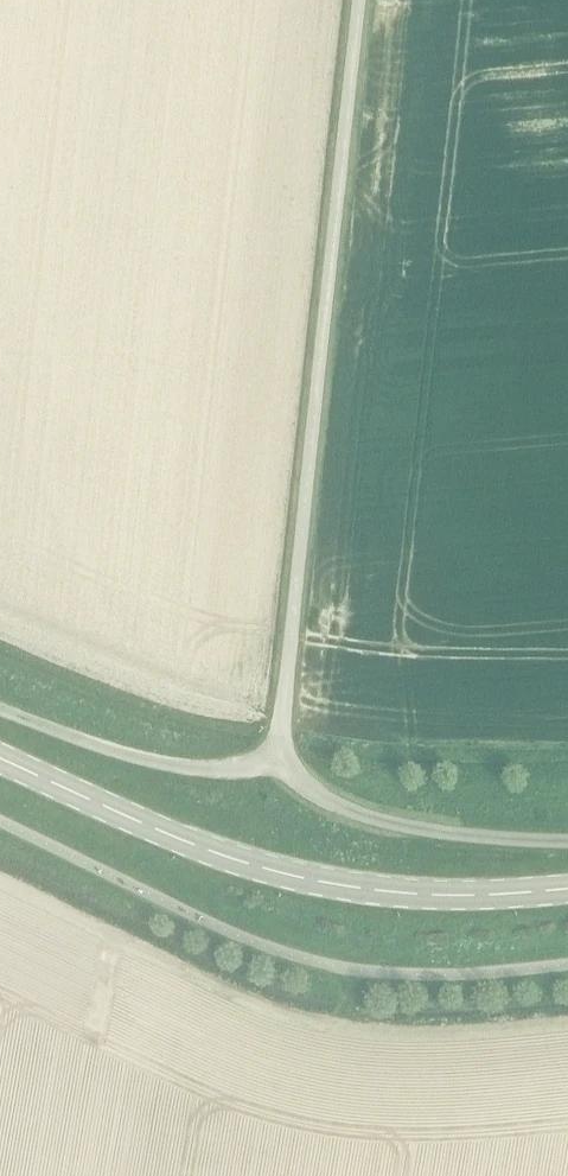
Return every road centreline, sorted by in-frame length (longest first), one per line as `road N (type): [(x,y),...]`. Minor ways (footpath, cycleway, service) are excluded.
road 1 (unclassified): [(278,745),(360,0)]
road 2 (secondary): [(0,758),(237,861),(339,888),(438,895),(567,888)]
road 3 (unclassified): [(567,841),(380,822),(329,801),(293,774),(278,745)]
road 4 (unclassified): [(278,745),(237,767),(191,769),(106,749),(0,709)]

